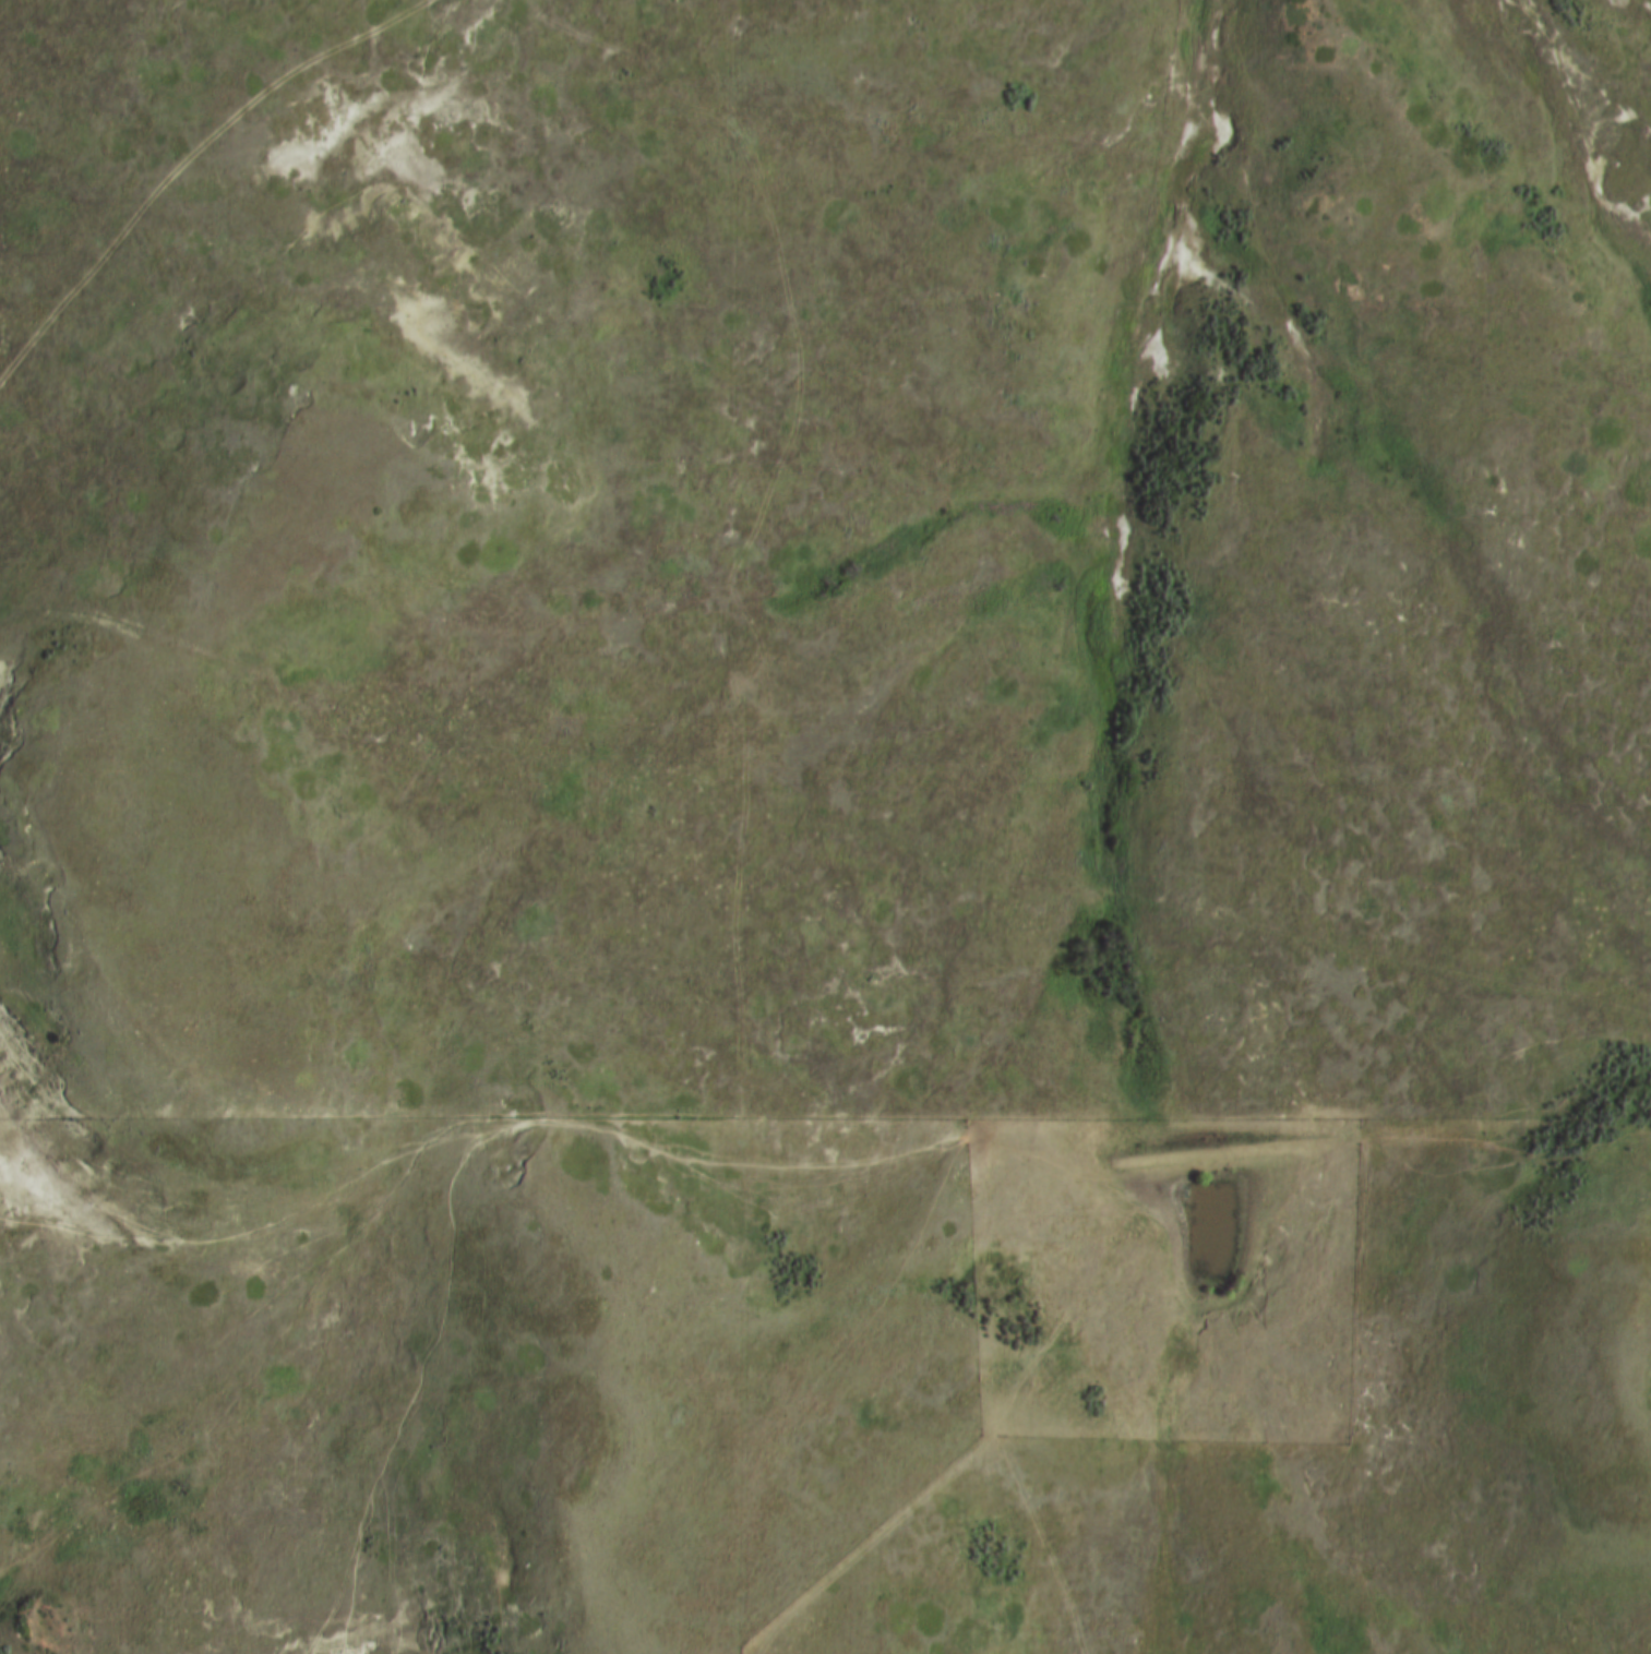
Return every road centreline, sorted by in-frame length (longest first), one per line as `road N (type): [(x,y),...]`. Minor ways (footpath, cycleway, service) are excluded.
road 1 (track): [(246,1653),(258,1572),(351,1262),(423,1146),(448,1125),(493,1112),(636,1138),(778,1216)]

